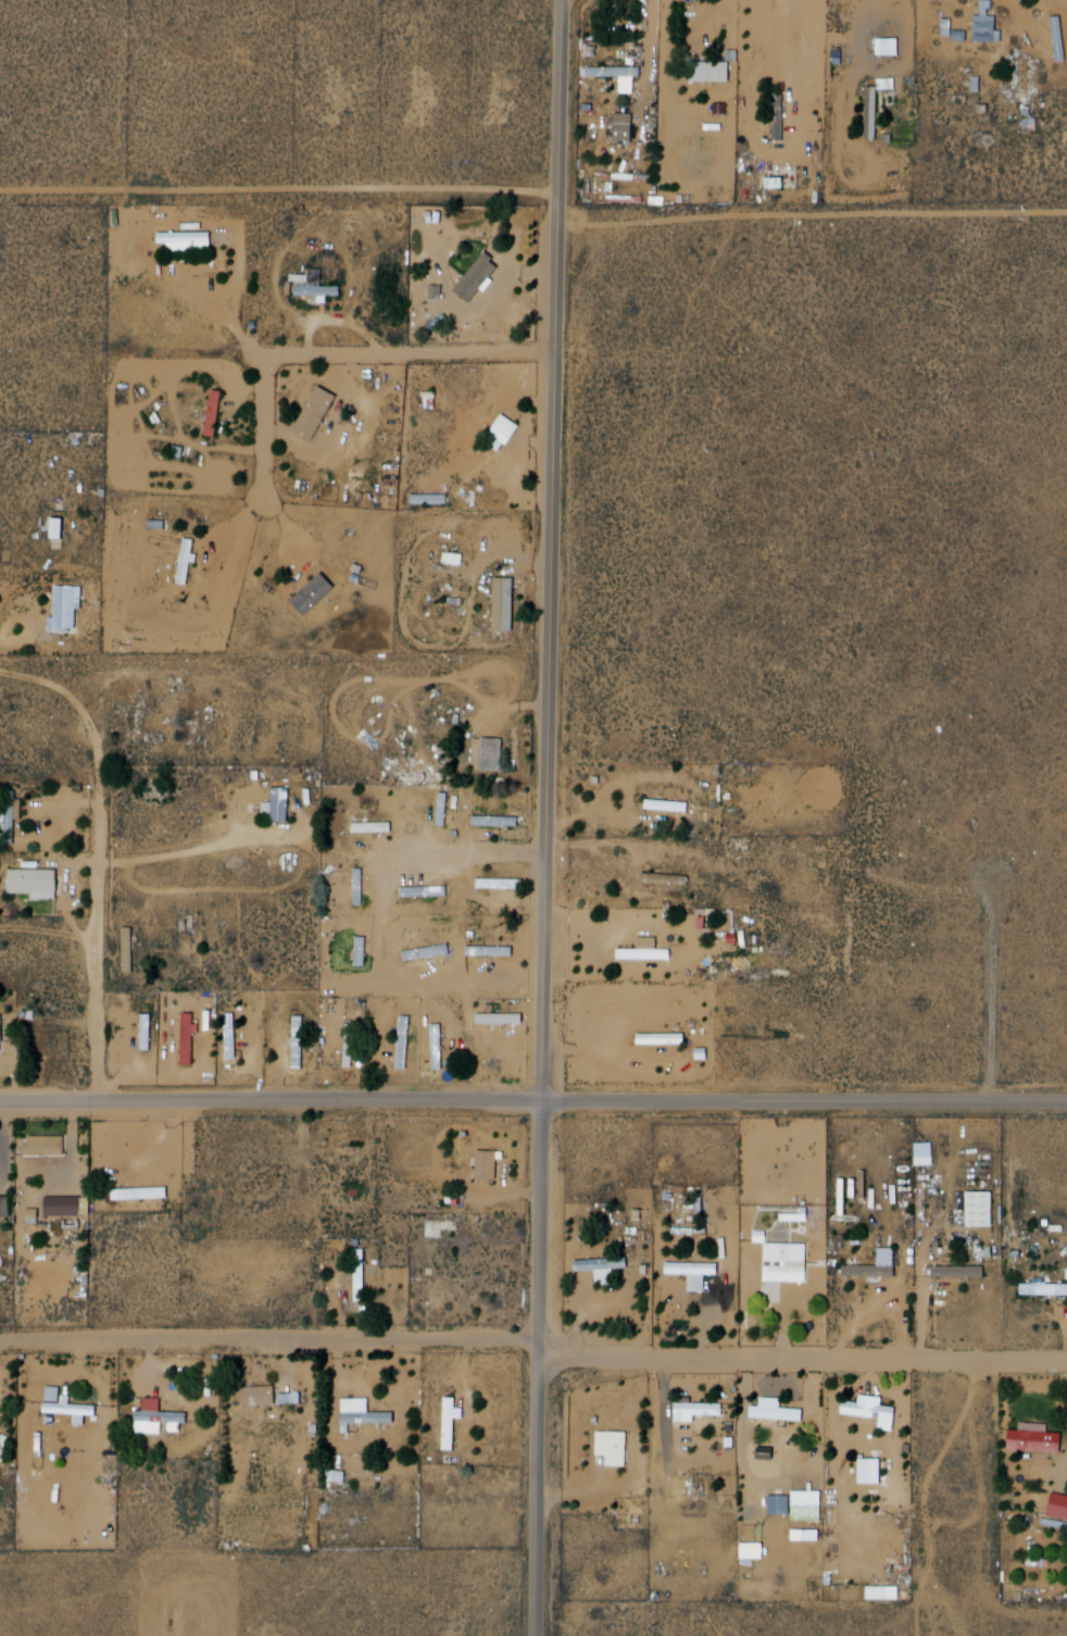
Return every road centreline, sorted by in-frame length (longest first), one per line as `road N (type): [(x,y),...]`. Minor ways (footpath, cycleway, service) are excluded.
road 1 (residential): [(542,1635),(571,0)]
road 2 (residential): [(1066,1106),(0,1107)]
road 3 (residential): [(567,190),(0,192)]
road 4 (residential): [(545,1342),(0,1348)]
road 5 (residential): [(545,1366),(1066,1363)]
road 6 (residential): [(560,353),(263,353),(275,507)]
road 7 (residential): [(106,1103),(111,770)]
road 8 (residential): [(553,854),(455,858),(391,873),(385,892),(396,990)]
road 9 (residential): [(335,991),(550,988)]
road 10 (residential): [(658,0),(657,127)]

